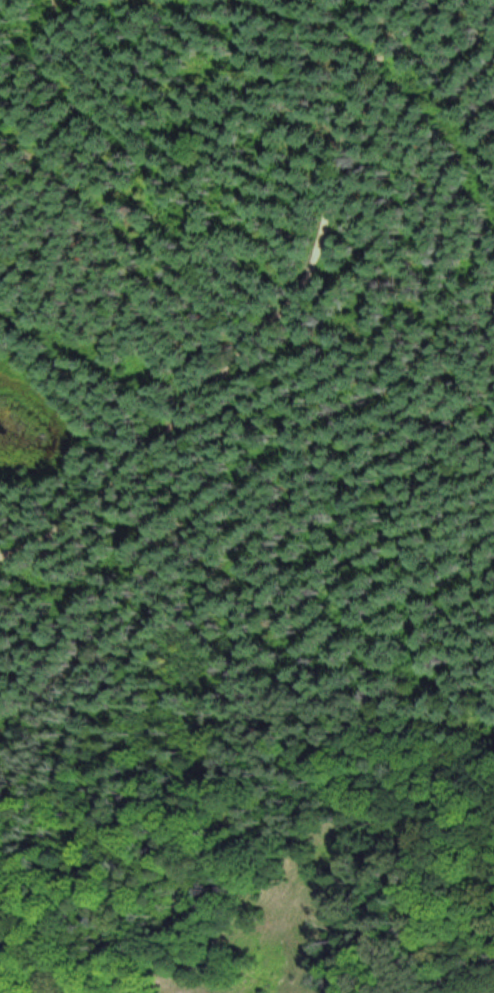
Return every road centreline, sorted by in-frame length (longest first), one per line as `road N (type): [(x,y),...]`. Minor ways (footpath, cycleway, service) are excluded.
road 1 (track): [(403,0),(235,367),(121,493),(62,537),(0,561)]

